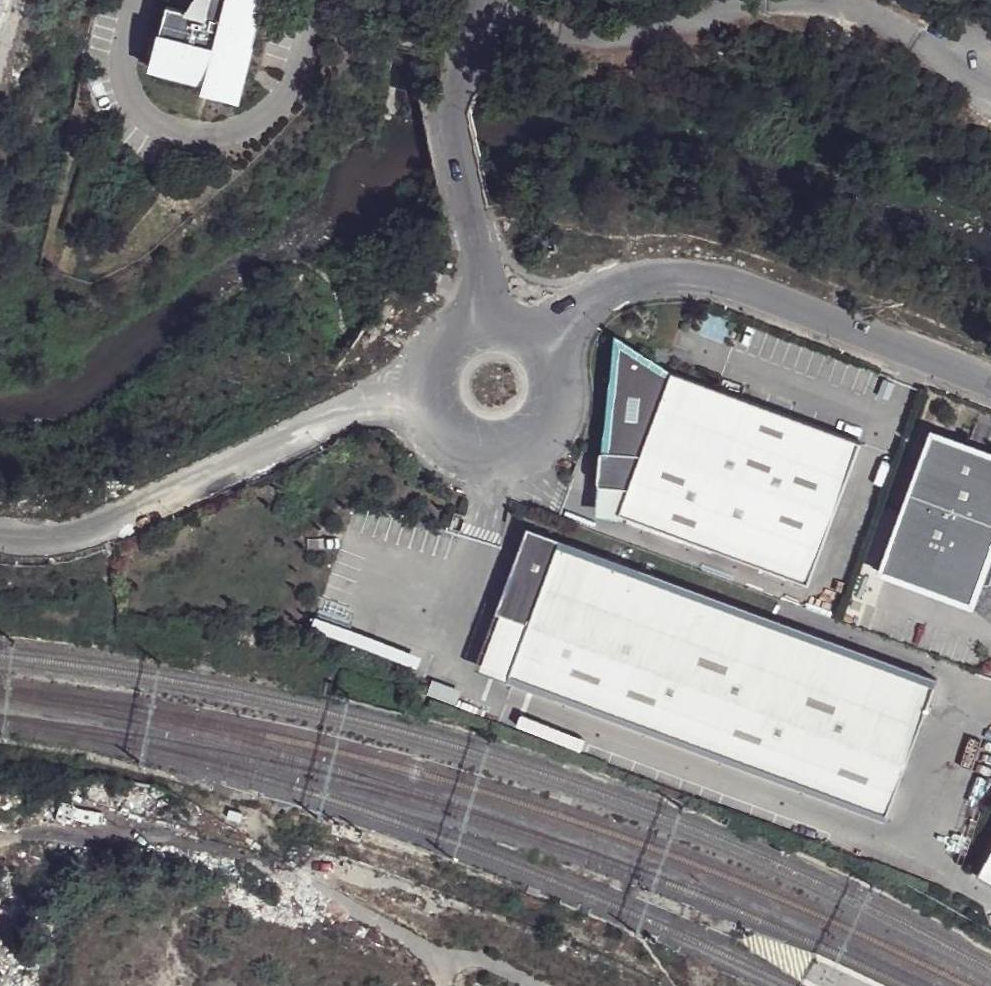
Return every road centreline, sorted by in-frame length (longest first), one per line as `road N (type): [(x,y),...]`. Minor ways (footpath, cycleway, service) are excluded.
road 1 (unclassified): [(0,532),(63,535),(139,511),(373,404),(421,404)]
road 2 (unclassified): [(990,383),(722,283),(674,275),(621,287)]
road 3 (unclassified): [(487,0),(444,96),(479,253)]
road 4 (unclassified): [(421,404),(456,453),(495,463),(520,458),(557,425),(564,376)]

